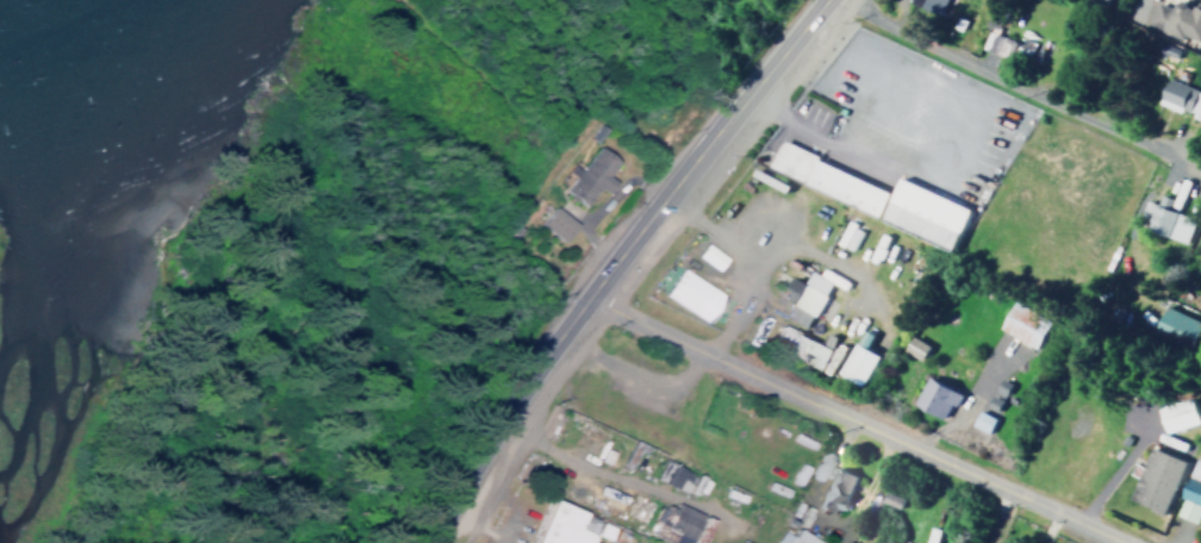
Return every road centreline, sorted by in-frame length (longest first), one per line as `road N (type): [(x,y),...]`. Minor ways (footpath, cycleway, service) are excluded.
road 1 (secondary): [(426,542),(590,292),(820,0)]
road 2 (residential): [(1133,542),(590,292)]
road 3 (residential): [(845,0),(1200,167)]

